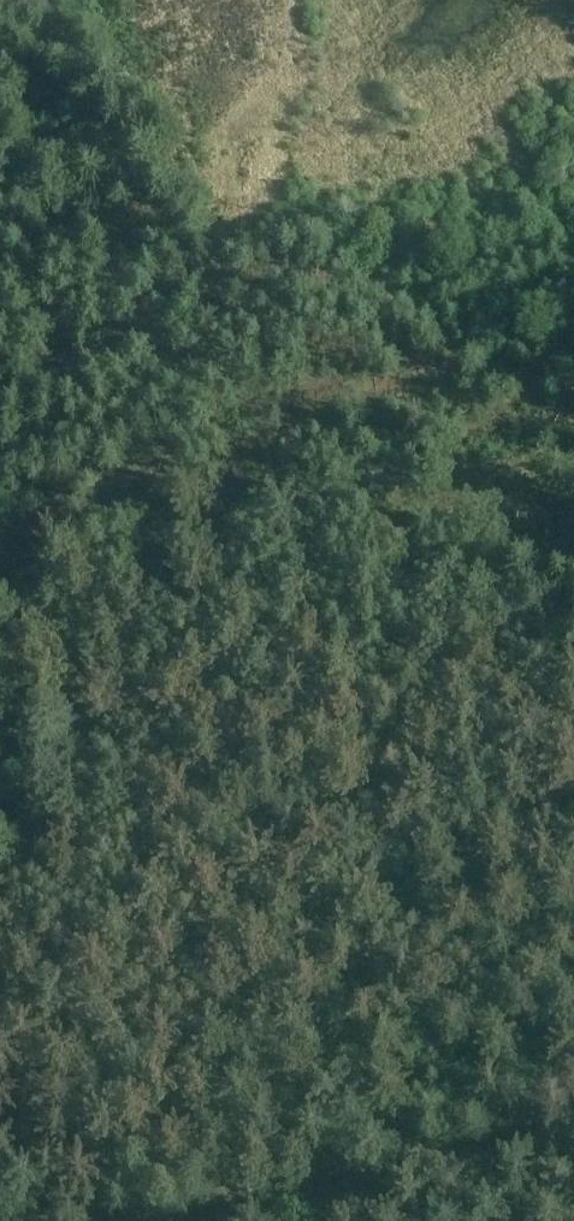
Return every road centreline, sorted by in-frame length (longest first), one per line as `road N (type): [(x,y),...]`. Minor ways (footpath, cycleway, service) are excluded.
road 1 (track): [(226,1220),(573,1125)]

